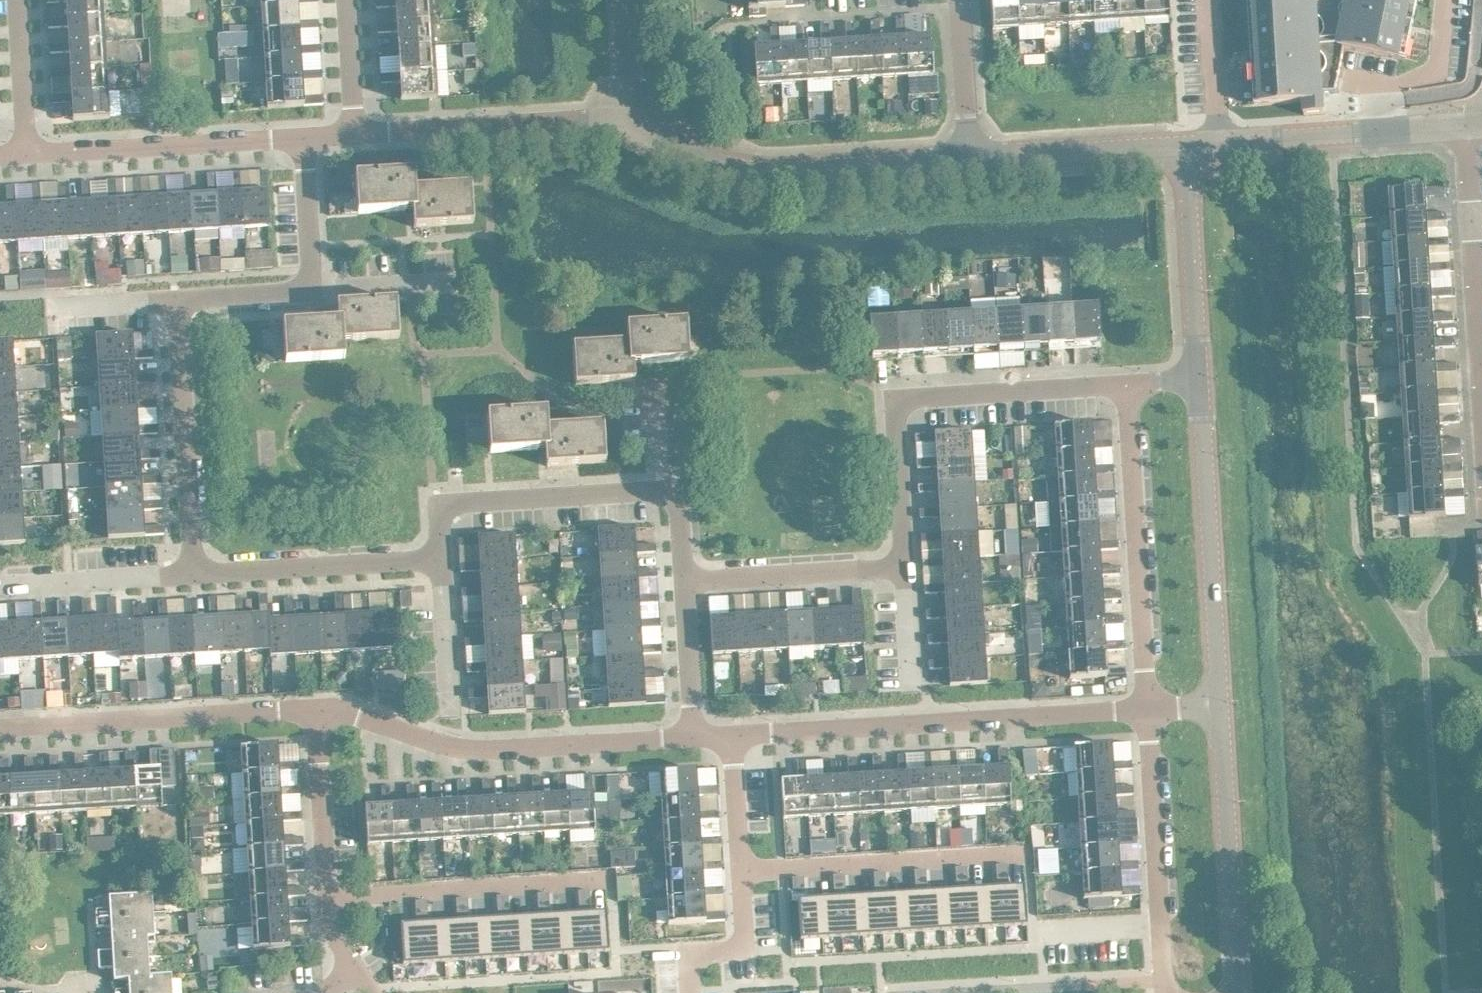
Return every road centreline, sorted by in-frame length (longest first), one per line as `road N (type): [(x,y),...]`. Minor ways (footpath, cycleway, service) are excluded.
road 1 (residential): [(736,733),(1150,707)]
road 2 (residential): [(906,571),(897,399),(1130,381)]
road 3 (residential): [(320,708),(355,706),(468,748),(694,732)]
road 4 (unclassified): [(974,153),(756,167),(628,115)]
road 5 (residential): [(1150,707),(1130,381)]
road 6 (unclassified): [(1220,703),(1200,378)]
road 7 (residential): [(0,725),(320,708)]
road 8 (unclassified): [(1237,992),(1220,703)]
road 9 (residential): [(1170,992),(1150,707)]
road 10 (residential): [(743,869),(1028,851)]
road 11 (residential): [(196,579),(174,295)]
road 12 (residential): [(333,898),(613,880)]
road 13 (residential): [(658,489),(442,503),(445,566)]
road 14 (residential): [(29,152),(307,135)]
road 15 (residential): [(358,132),(628,115)]
road 16 (residential): [(445,566),(196,579)]
road 17 (unclassified): [(1200,378),(1189,142)]
road 18 (residential): [(685,584),(906,571)]
road 19 (unclassified): [(1189,142),(974,153)]
road 20 (residential): [(0,589),(196,579)]
road 21 (residential): [(320,708),(333,898)]
road 22 (unclassified): [(1217,140),(1374,129)]
road 23 (residential): [(974,153),(963,0)]
road 24 (residential): [(29,152),(17,0)]
road 25 (residential): [(694,732),(685,584)]
road 26 (residential): [(174,295),(296,284),(315,269)]
road 27 (residential): [(1210,0),(1217,140)]
road 28 (residential): [(453,705),(445,566)]
road 29 (residential): [(743,869),(736,733)]
road 30 (residential): [(315,269),(450,265)]
road 31 (residential): [(315,269),(307,135)]
road 32 (residential): [(358,132),(349,0)]

